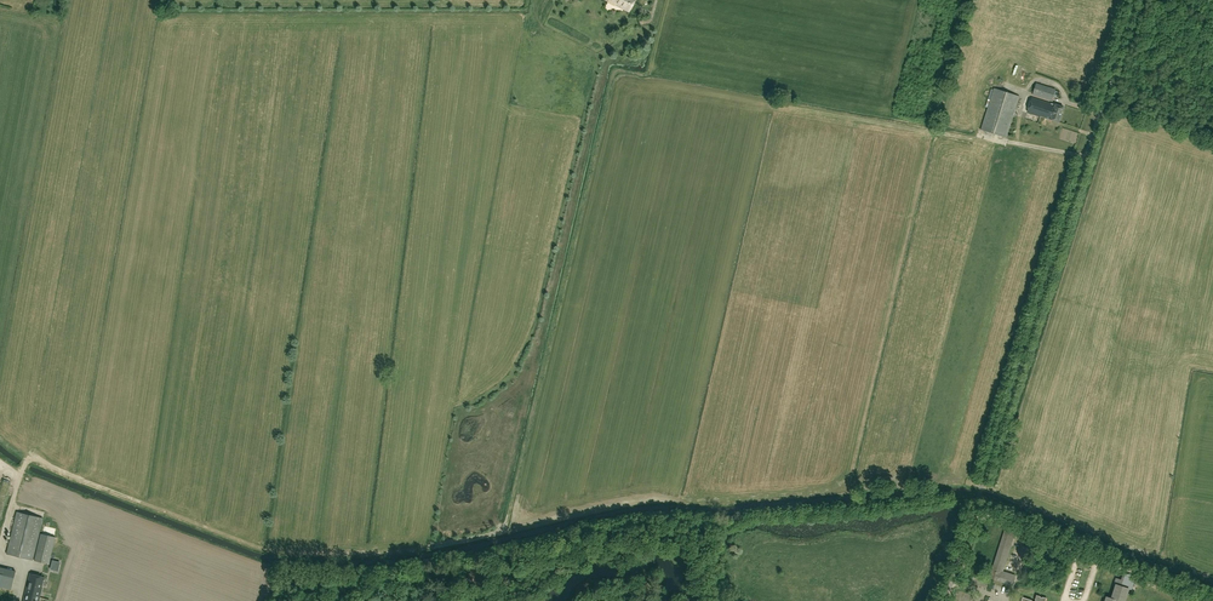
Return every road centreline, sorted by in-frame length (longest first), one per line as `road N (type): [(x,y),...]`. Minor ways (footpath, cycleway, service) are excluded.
road 1 (unclassified): [(946,600),(1101,112)]

